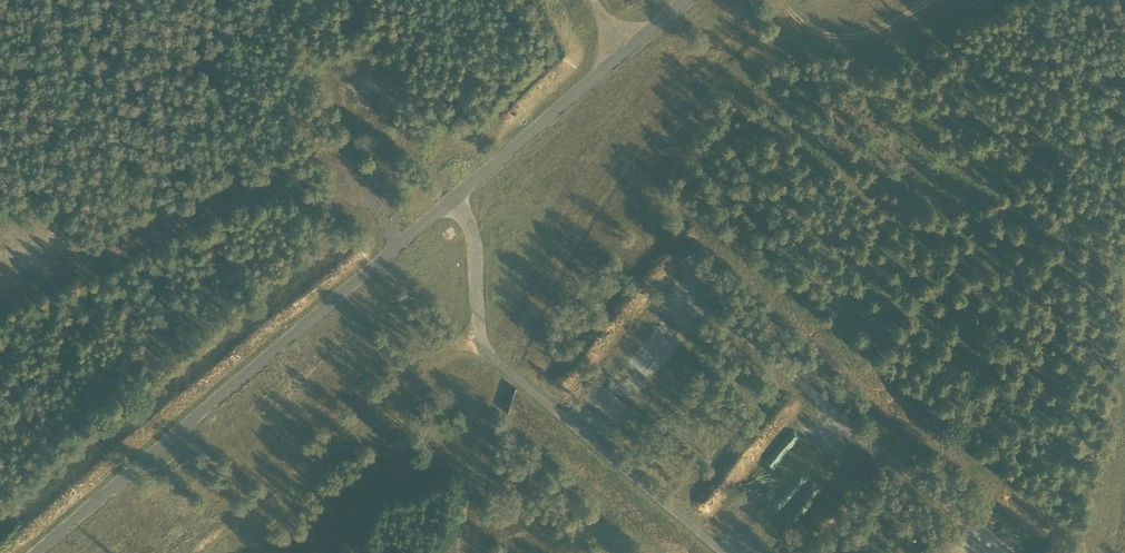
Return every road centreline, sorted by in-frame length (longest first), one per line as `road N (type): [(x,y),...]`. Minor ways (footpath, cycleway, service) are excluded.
road 1 (track): [(36,552),(618,59)]
road 2 (track): [(454,199),(476,245),(481,335),(731,552)]
road 3 (track): [(0,301),(271,176),(394,246)]
road 4 (track): [(784,0),(810,33),(855,44),(940,0)]

